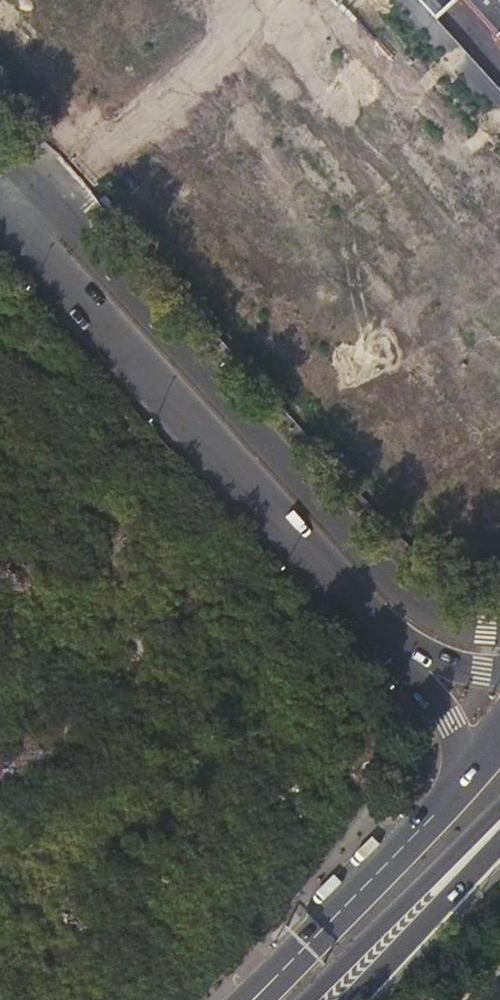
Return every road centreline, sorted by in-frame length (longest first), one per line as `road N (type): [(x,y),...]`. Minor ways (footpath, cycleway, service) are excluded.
road 1 (tertiary): [(499,630),(448,622),(390,583),(29,185)]
road 2 (tertiary): [(0,207),(388,624)]
road 3 (primary): [(298,999),(499,802)]
road 4 (primary): [(445,800),(292,962)]
road 5 (primary): [(356,999),(499,845)]
road 6 (primary): [(388,624),(449,724),(445,800)]
road 7 (primary): [(388,624),(436,652),(499,664)]

